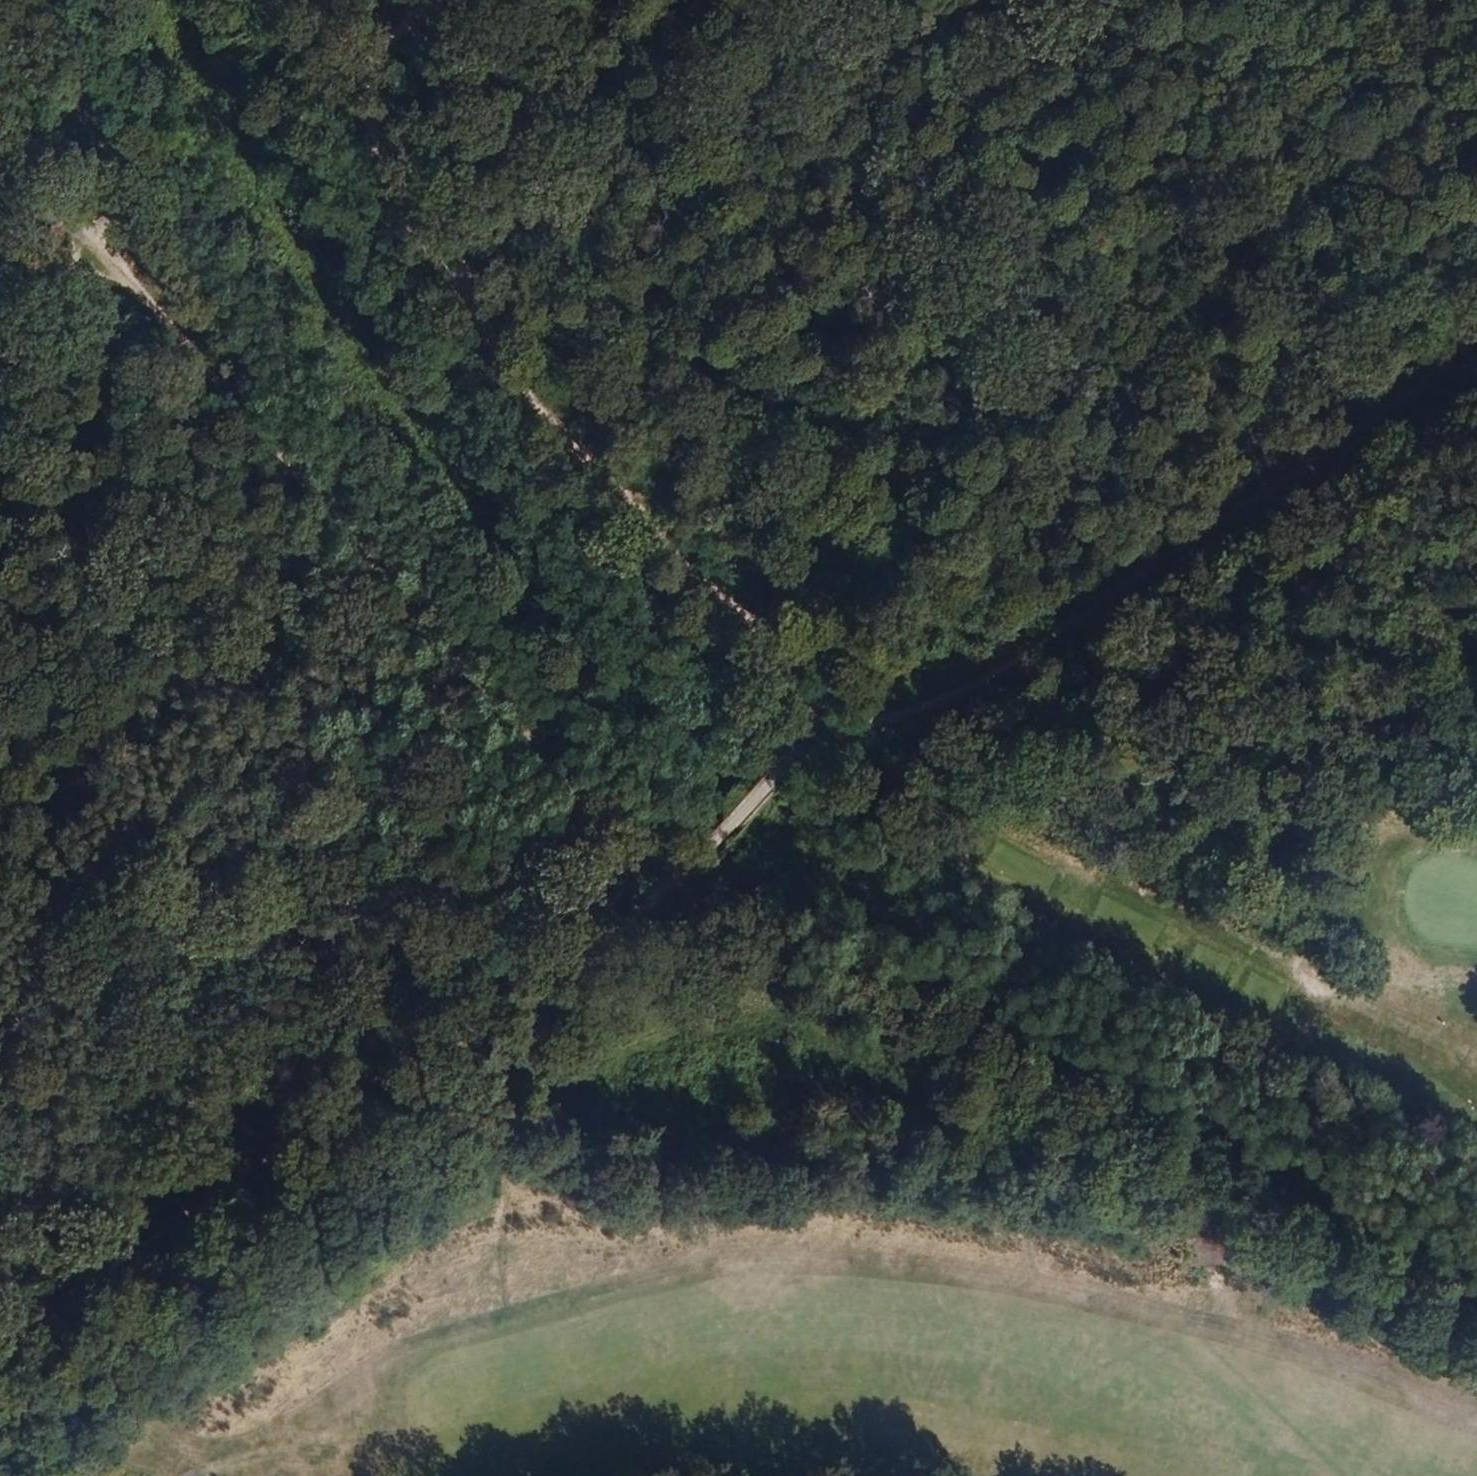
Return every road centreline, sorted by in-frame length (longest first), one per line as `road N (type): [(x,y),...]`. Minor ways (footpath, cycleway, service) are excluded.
road 1 (track): [(351,99),(483,0)]
road 2 (unknown): [(687,852),(781,750)]

